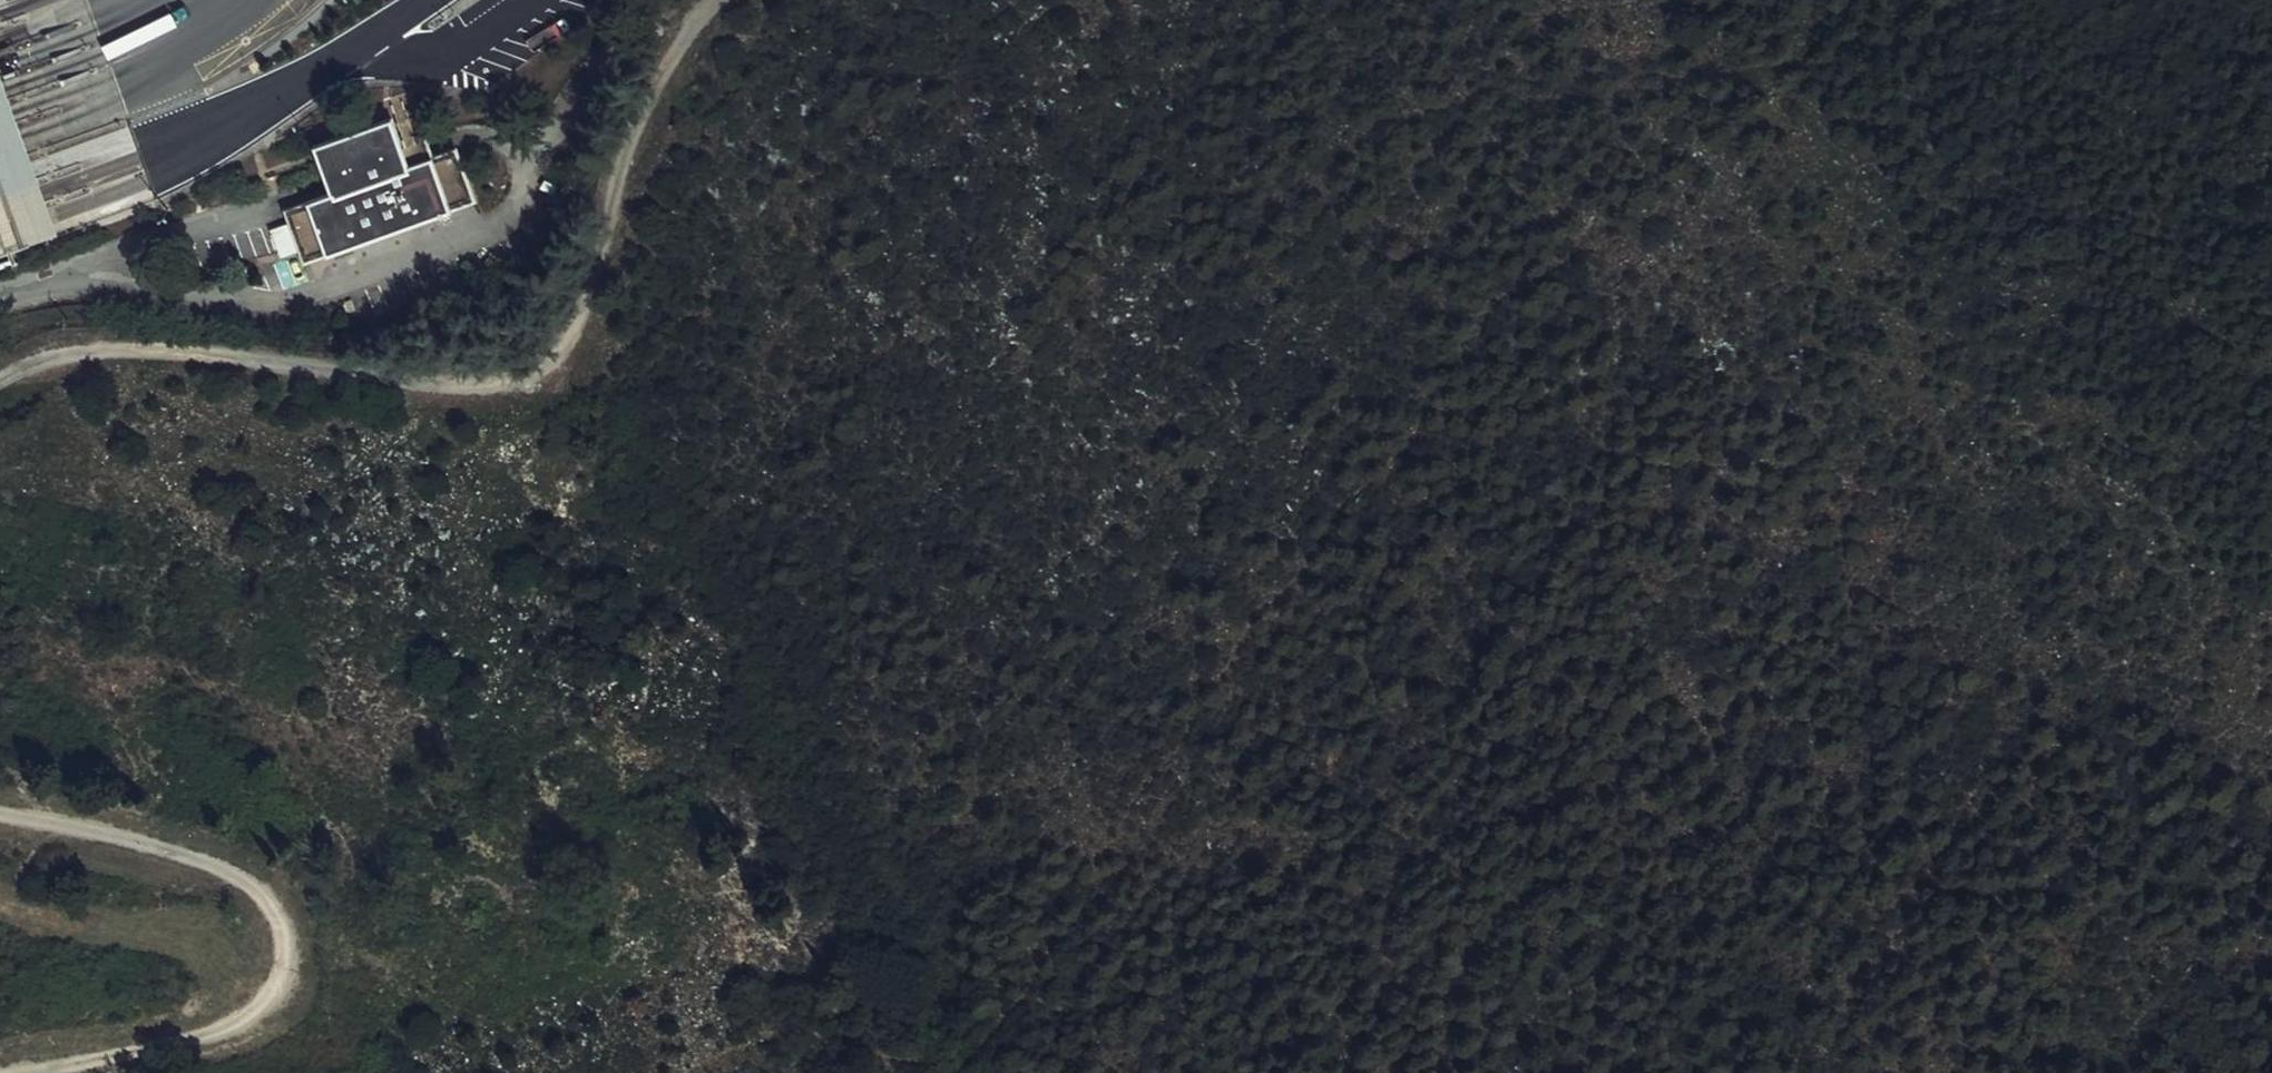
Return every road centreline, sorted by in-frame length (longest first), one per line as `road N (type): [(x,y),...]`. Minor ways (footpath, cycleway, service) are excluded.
road 1 (track): [(0,384),(37,363),(96,352),(188,351),(486,385),(535,379),(573,338),(599,285),(624,160),(693,24),(719,0)]
road 2 (track): [(32,1072),(183,1046),(243,1022),(283,990),(285,948),(257,886),(173,843),(0,809)]
road 3 (motorway): [(0,206),(230,121),(437,0)]
road 4 (motorway): [(0,62),(103,28),(153,0)]

